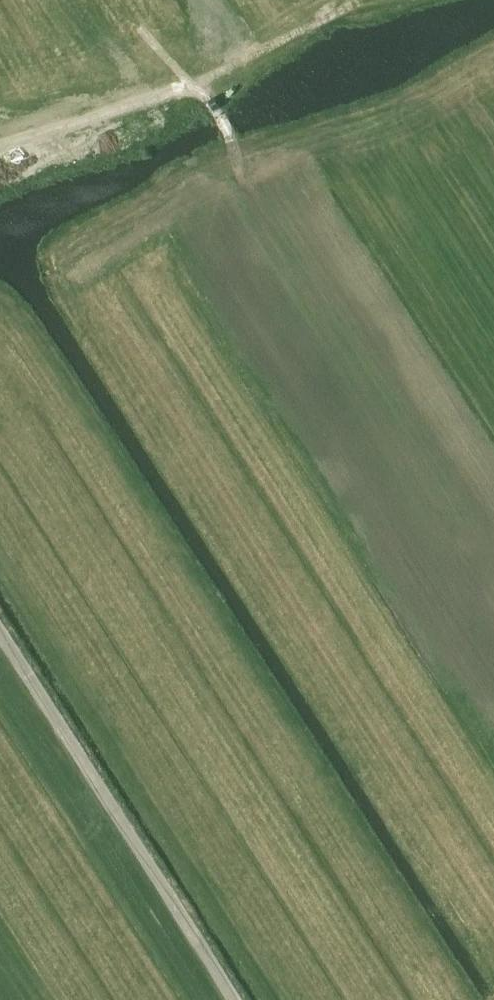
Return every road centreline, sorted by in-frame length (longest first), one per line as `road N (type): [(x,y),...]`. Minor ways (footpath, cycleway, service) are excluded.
road 1 (track): [(493,602),(255,234),(230,138),(212,105)]
road 2 (track): [(233,999),(0,632)]
road 3 (track): [(350,6),(194,90),(0,150)]

